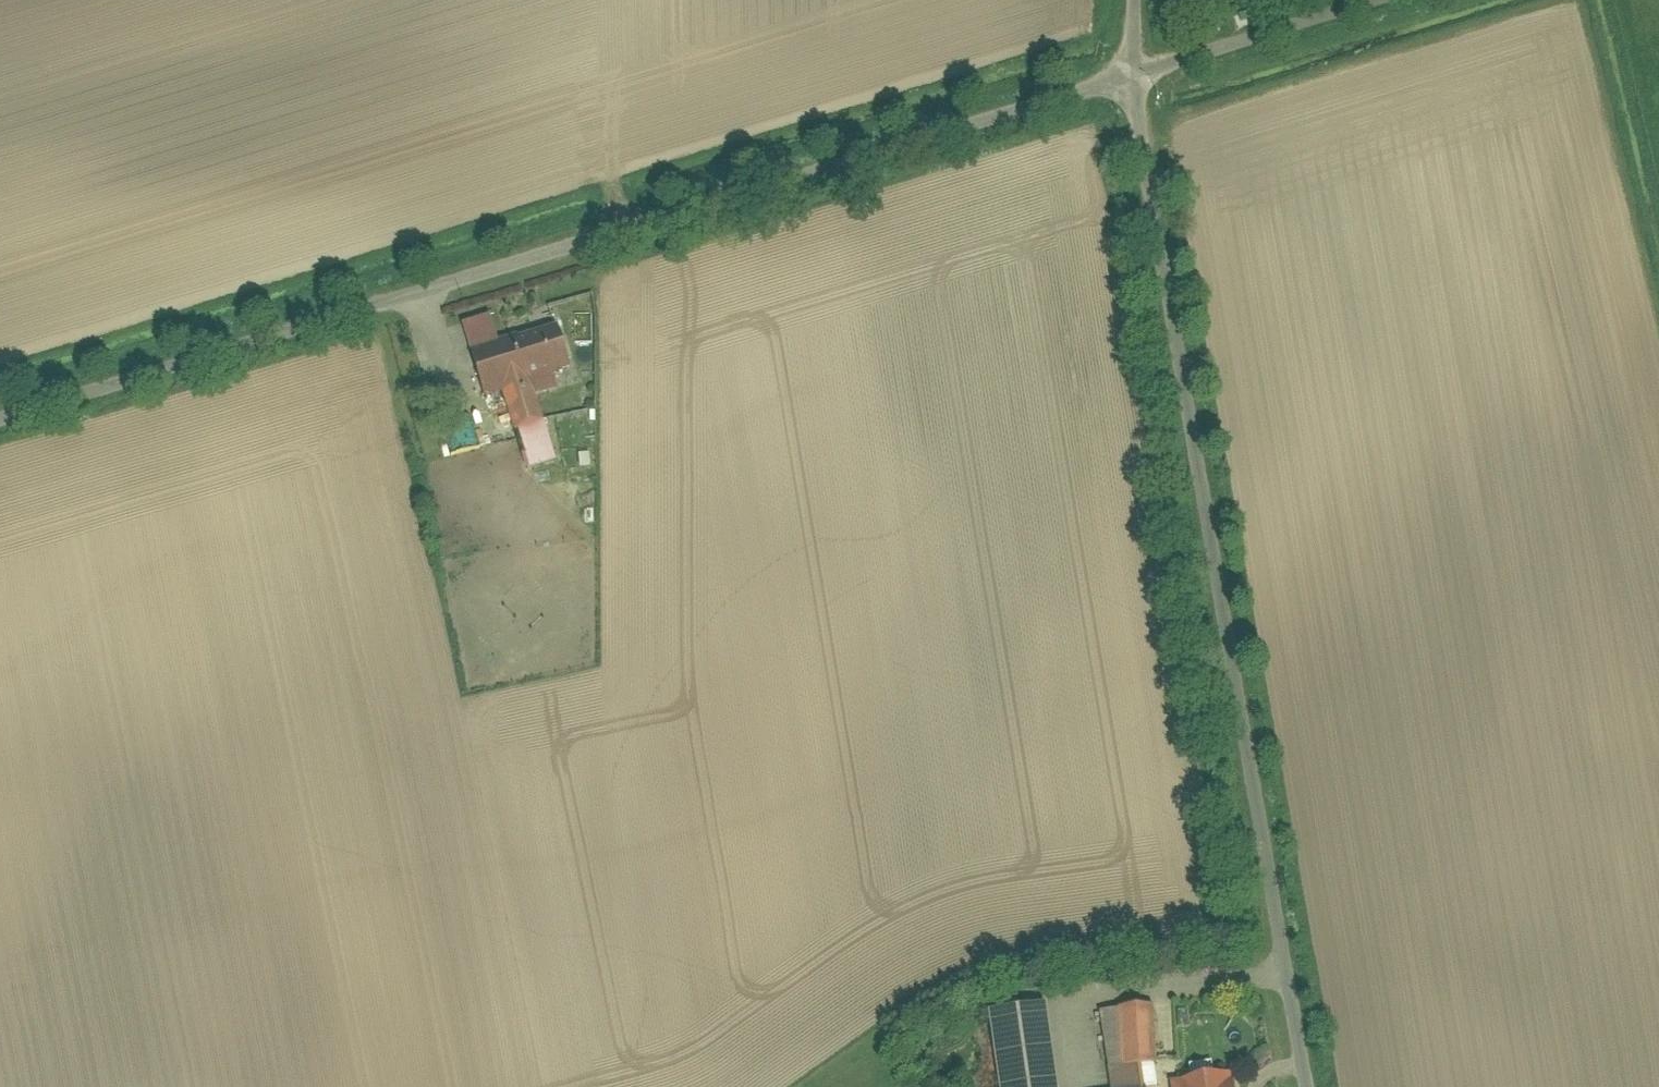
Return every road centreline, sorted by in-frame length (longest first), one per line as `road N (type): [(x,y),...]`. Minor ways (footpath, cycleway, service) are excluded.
road 1 (unclassified): [(1120,65),(994,96),(0,407)]
road 2 (unclassified): [(1120,65),(1299,1086)]
road 3 (unclassified): [(1120,65),(1335,0)]

